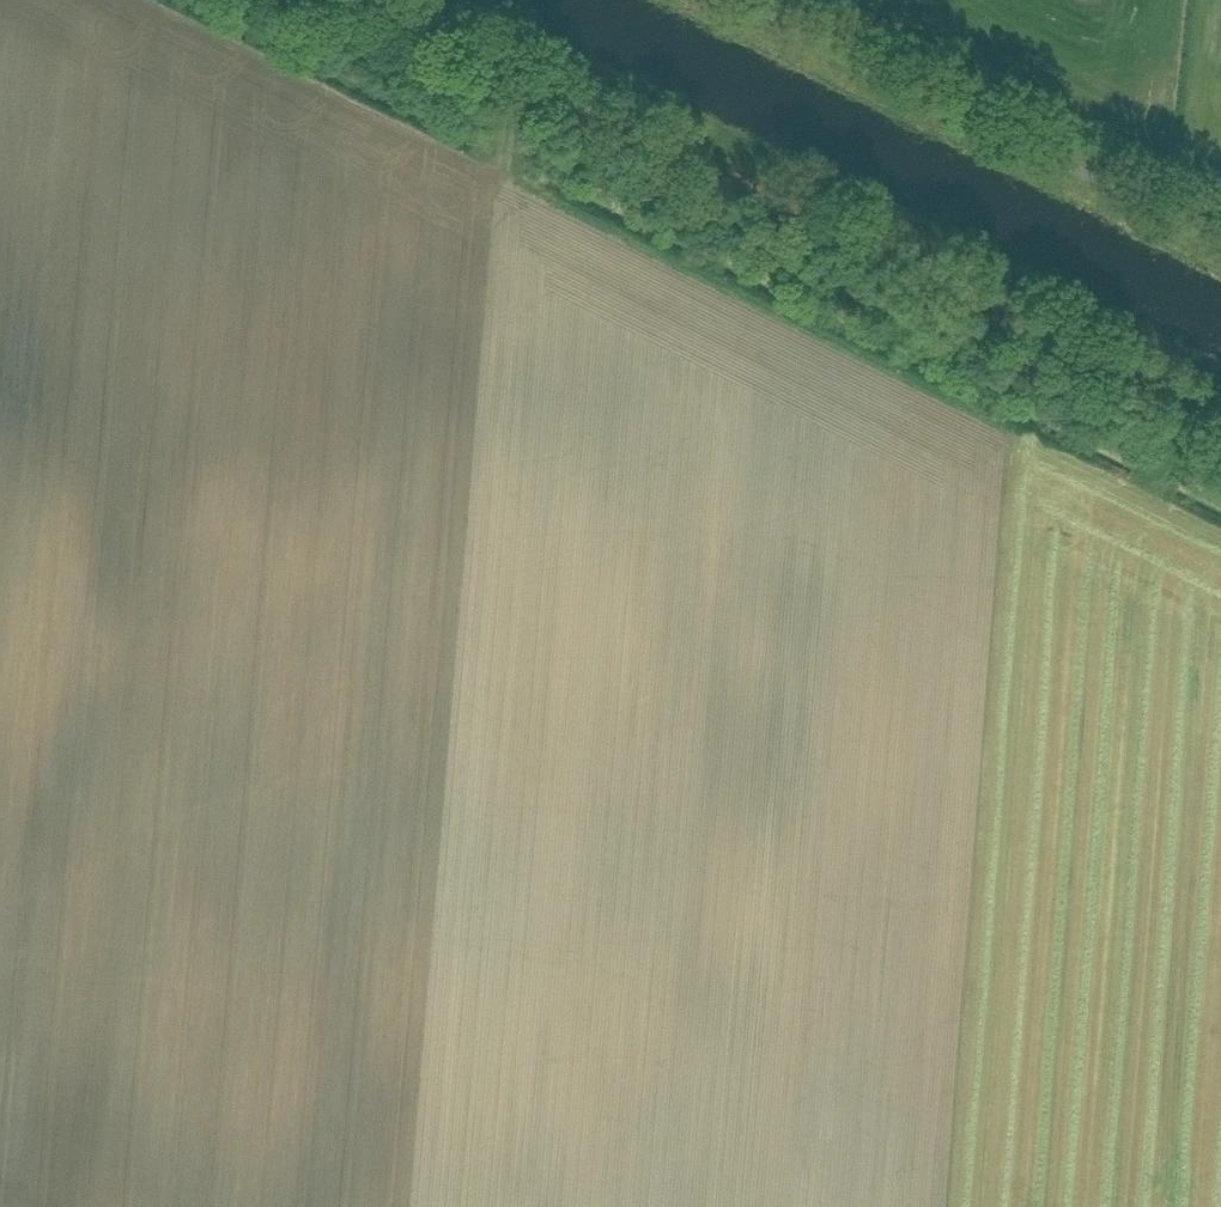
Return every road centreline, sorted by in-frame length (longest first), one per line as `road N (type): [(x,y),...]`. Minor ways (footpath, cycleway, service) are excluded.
road 1 (track): [(1220,424),(374,0)]
road 2 (unclassified): [(733,0),(1220,234)]

